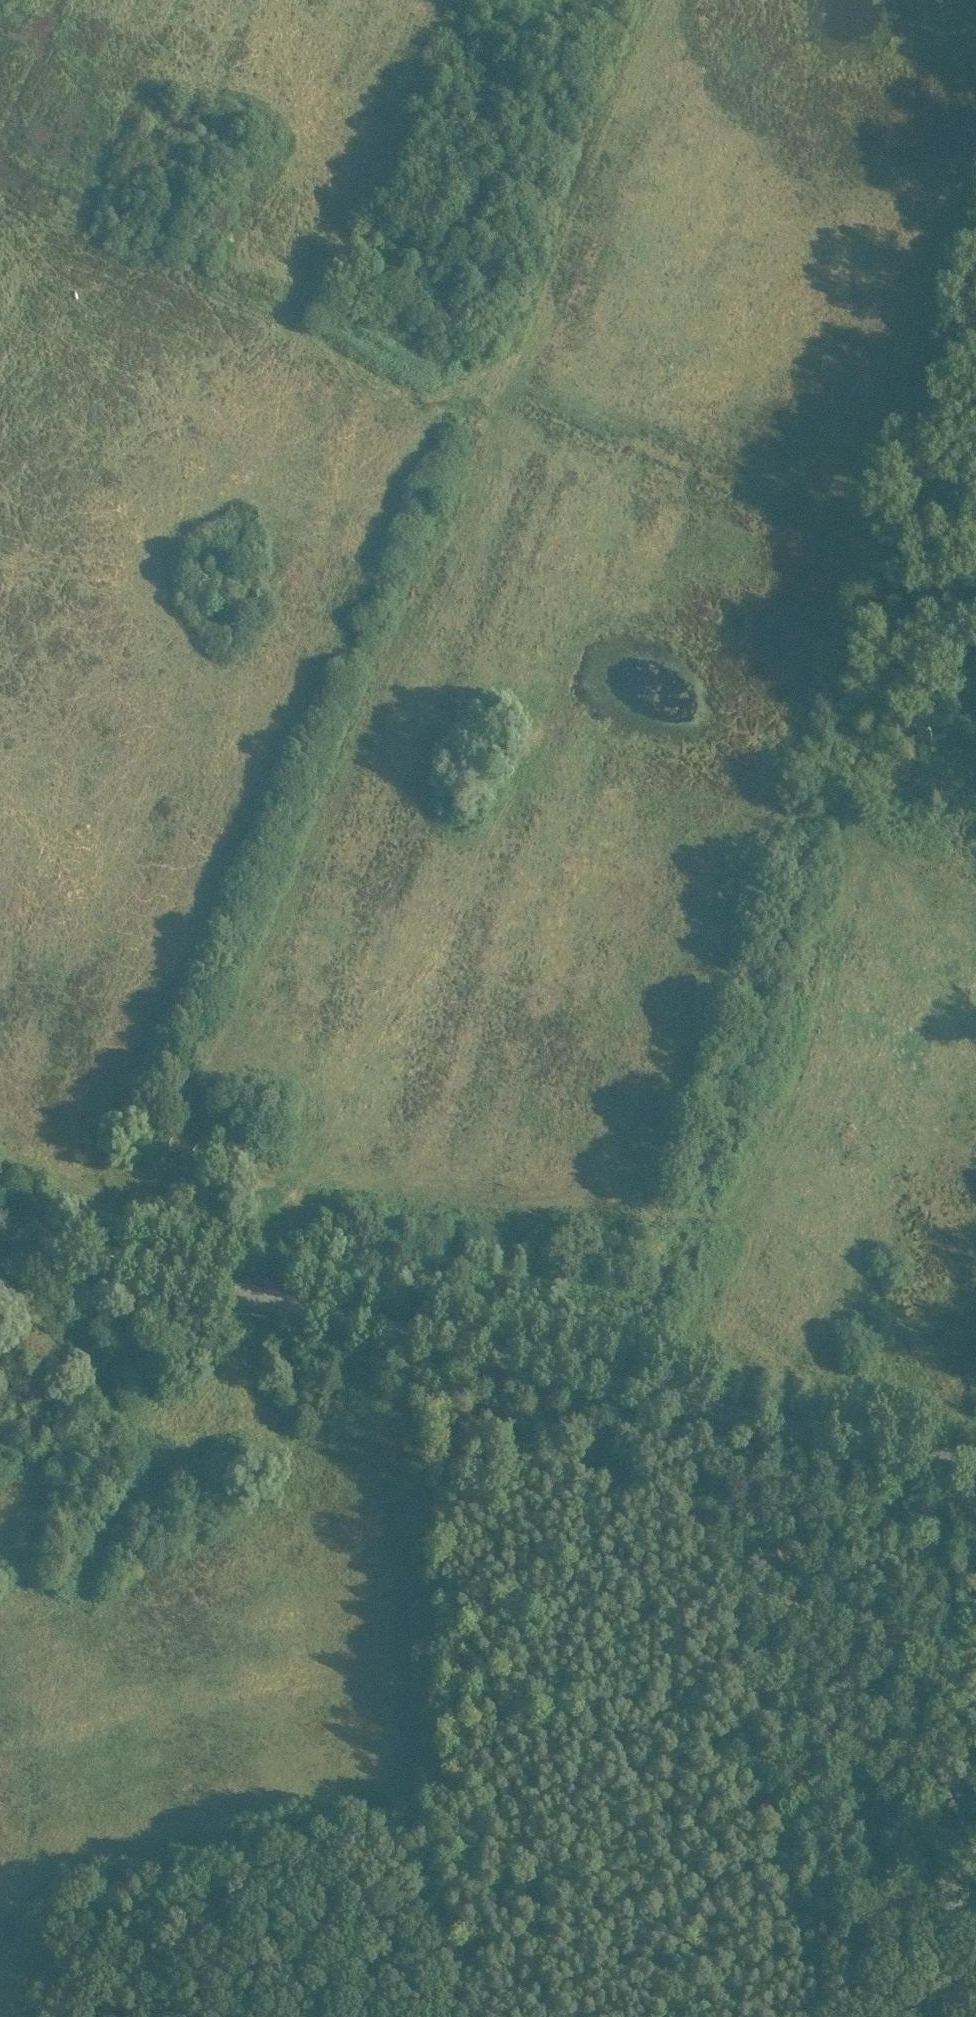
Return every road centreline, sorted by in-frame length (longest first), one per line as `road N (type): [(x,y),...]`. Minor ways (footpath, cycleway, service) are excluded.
road 1 (tertiary): [(394,1331),(975,1467)]
road 2 (tertiary): [(394,1331),(140,1269),(0,1225)]

